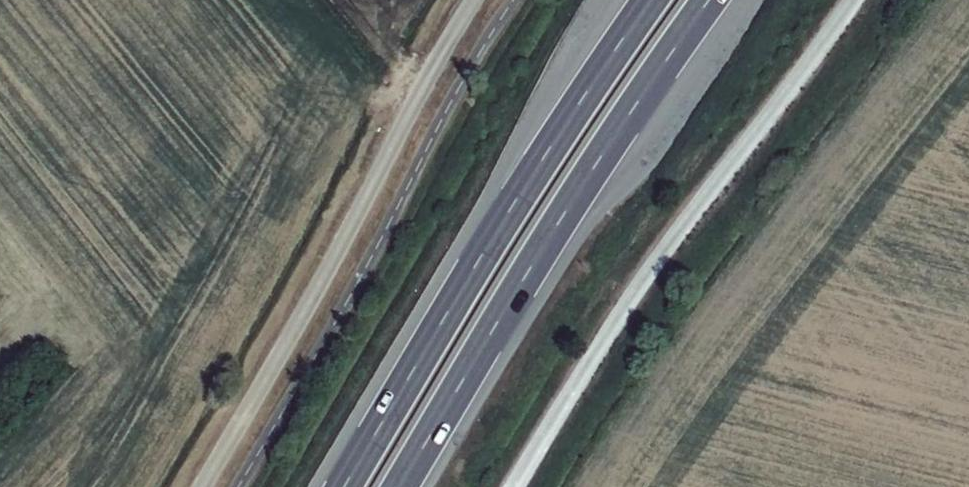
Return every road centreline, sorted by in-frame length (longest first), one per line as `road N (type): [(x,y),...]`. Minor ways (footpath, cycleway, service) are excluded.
road 1 (unclassified): [(516,486),(640,284),(855,0)]
road 2 (trunk): [(400,486),(593,169),(708,0)]
road 3 (trunk): [(650,0),(477,263),(346,486)]

